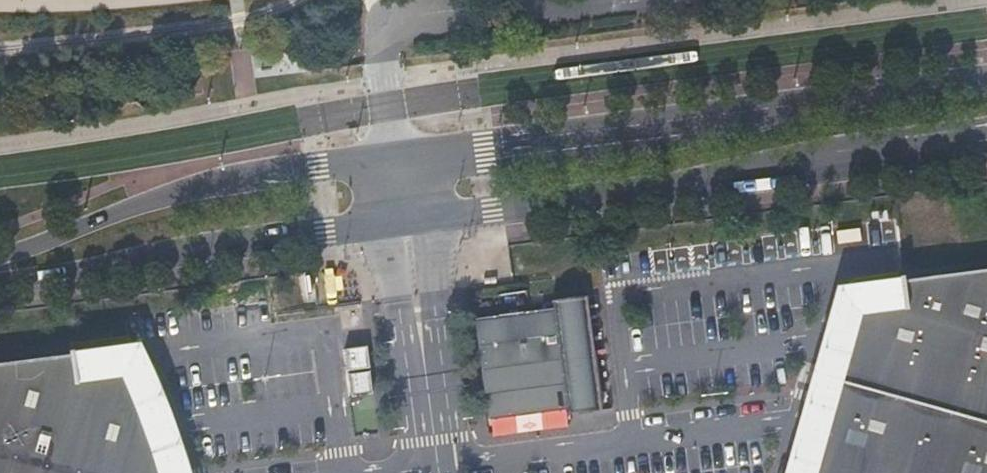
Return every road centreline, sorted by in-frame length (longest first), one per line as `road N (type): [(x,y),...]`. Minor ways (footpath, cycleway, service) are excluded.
road 1 (secondary): [(986,79),(800,105),(681,135),(397,162)]
road 2 (secondary): [(405,223),(685,189),(986,138)]
road 3 (secondary): [(0,281),(405,223)]
road 4 (secondary): [(397,162),(171,196),(0,253)]

